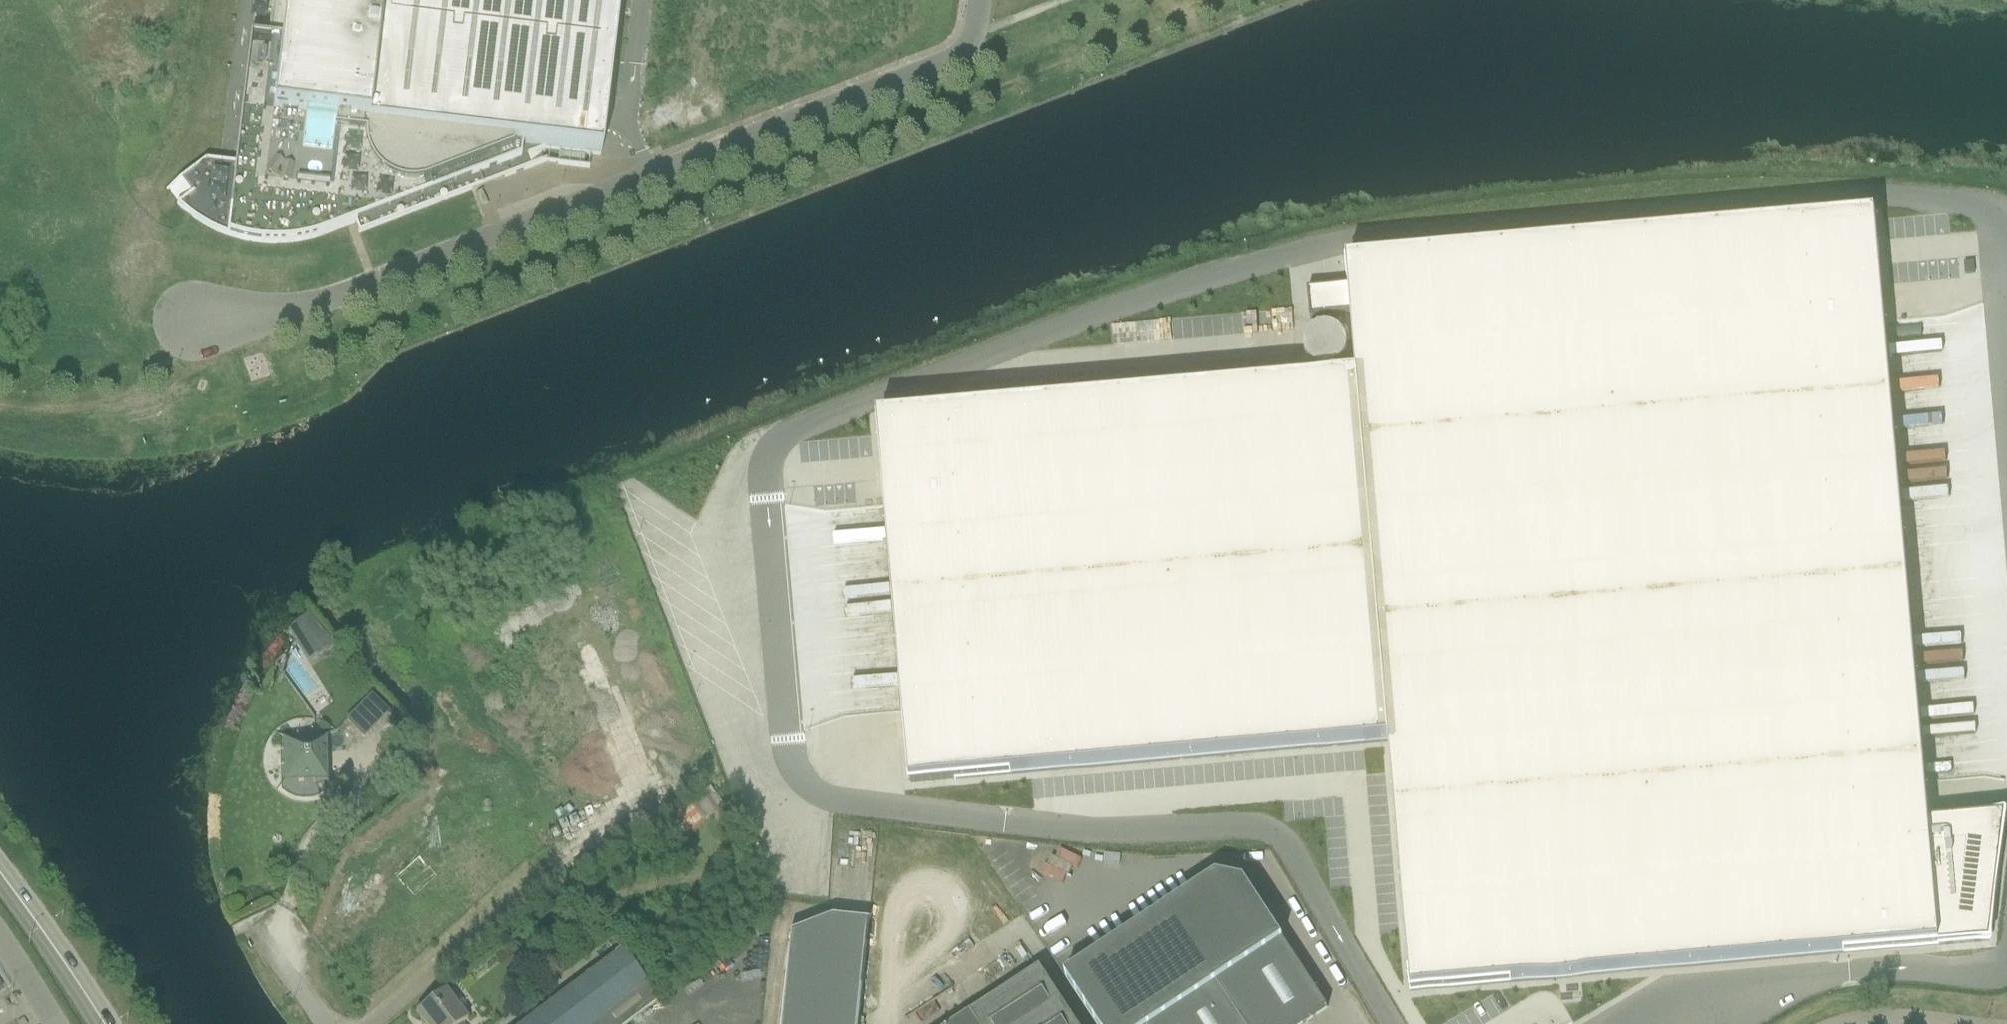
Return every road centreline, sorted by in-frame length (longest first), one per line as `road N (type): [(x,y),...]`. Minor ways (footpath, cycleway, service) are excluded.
road 1 (unclassified): [(199,343),(945,65),(976,34),(981,0)]
road 2 (secondary): [(104,1023),(0,876)]

